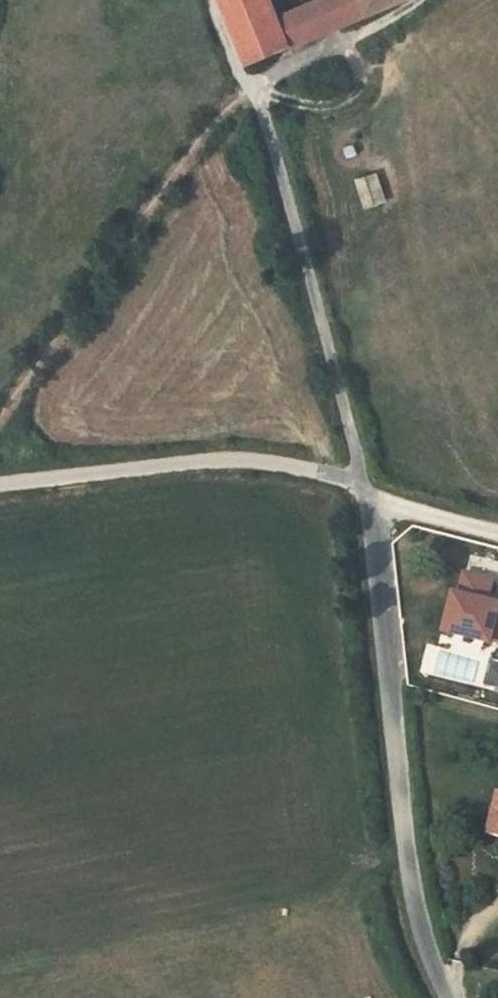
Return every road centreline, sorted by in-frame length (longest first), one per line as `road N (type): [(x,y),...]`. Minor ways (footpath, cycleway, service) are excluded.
road 1 (residential): [(451,997),(424,936),(409,870),(364,491)]
road 2 (unclassified): [(364,491),(339,476),(250,461),(0,486)]
road 3 (track): [(416,0),(252,88)]
road 4 (residential): [(497,534),(364,491)]

